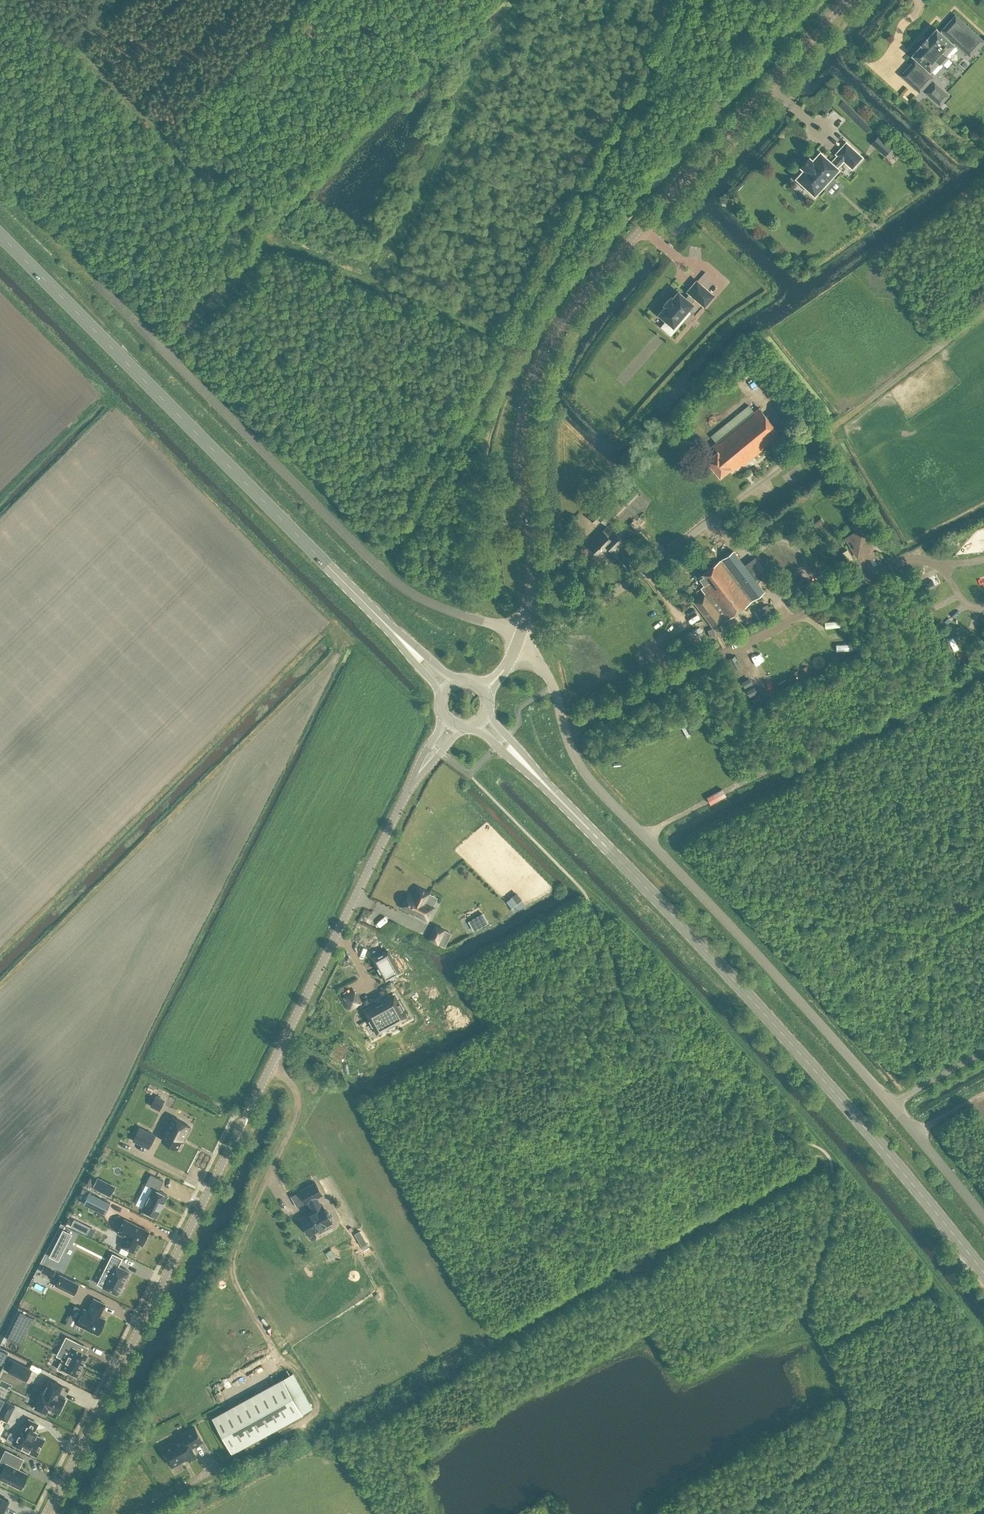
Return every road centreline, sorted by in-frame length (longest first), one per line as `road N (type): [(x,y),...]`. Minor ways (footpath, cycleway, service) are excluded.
road 1 (unclassified): [(48,1513),(417,772),(453,727)]
road 2 (track): [(381,572),(506,340),(270,252),(76,43),(118,0)]
road 3 (unclassified): [(518,641),(532,546),(518,445),(525,400),(561,318),(845,0)]
road 4 (unclassified): [(983,1219),(891,1103),(577,765),(544,669),(518,641)]
road 5 (secondary): [(983,1271),(858,1116),(484,720)]
road 6 (secondary): [(446,684),(0,234)]
road 7 (track): [(270,1067),(289,1078),(297,1112),(230,1270),(275,1357),(302,1378),(314,1417),(132,1513)]
road 8 (unclassified): [(518,641),(497,625),(428,605),(372,564),(99,284)]
road 9 (track): [(664,860),(686,852),(739,903),(938,935),(983,909)]
road 10 (track): [(821,436),(983,312)]
road 11 (track): [(938,935),(914,1090)]
road 12 (track): [(642,837),(775,766)]
road 13 (track): [(298,1427),(309,1451),(342,1460),(376,1513)]

